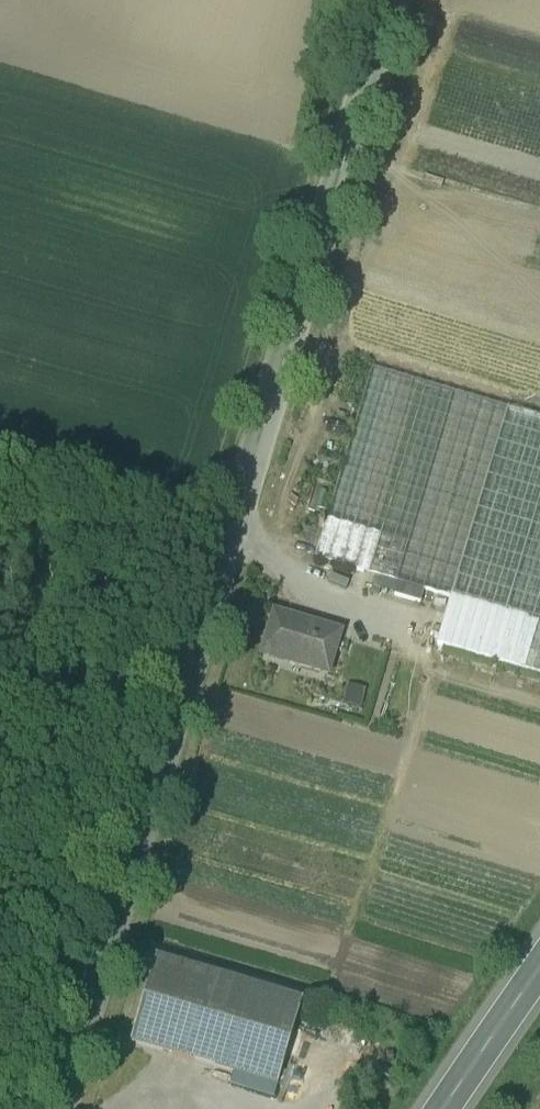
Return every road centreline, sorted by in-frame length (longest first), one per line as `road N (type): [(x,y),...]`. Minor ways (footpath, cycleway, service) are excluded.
road 1 (tertiary): [(50,1108),(388,0)]
road 2 (track): [(0,469),(222,536)]
road 3 (primary): [(446,1108),(539,968)]

